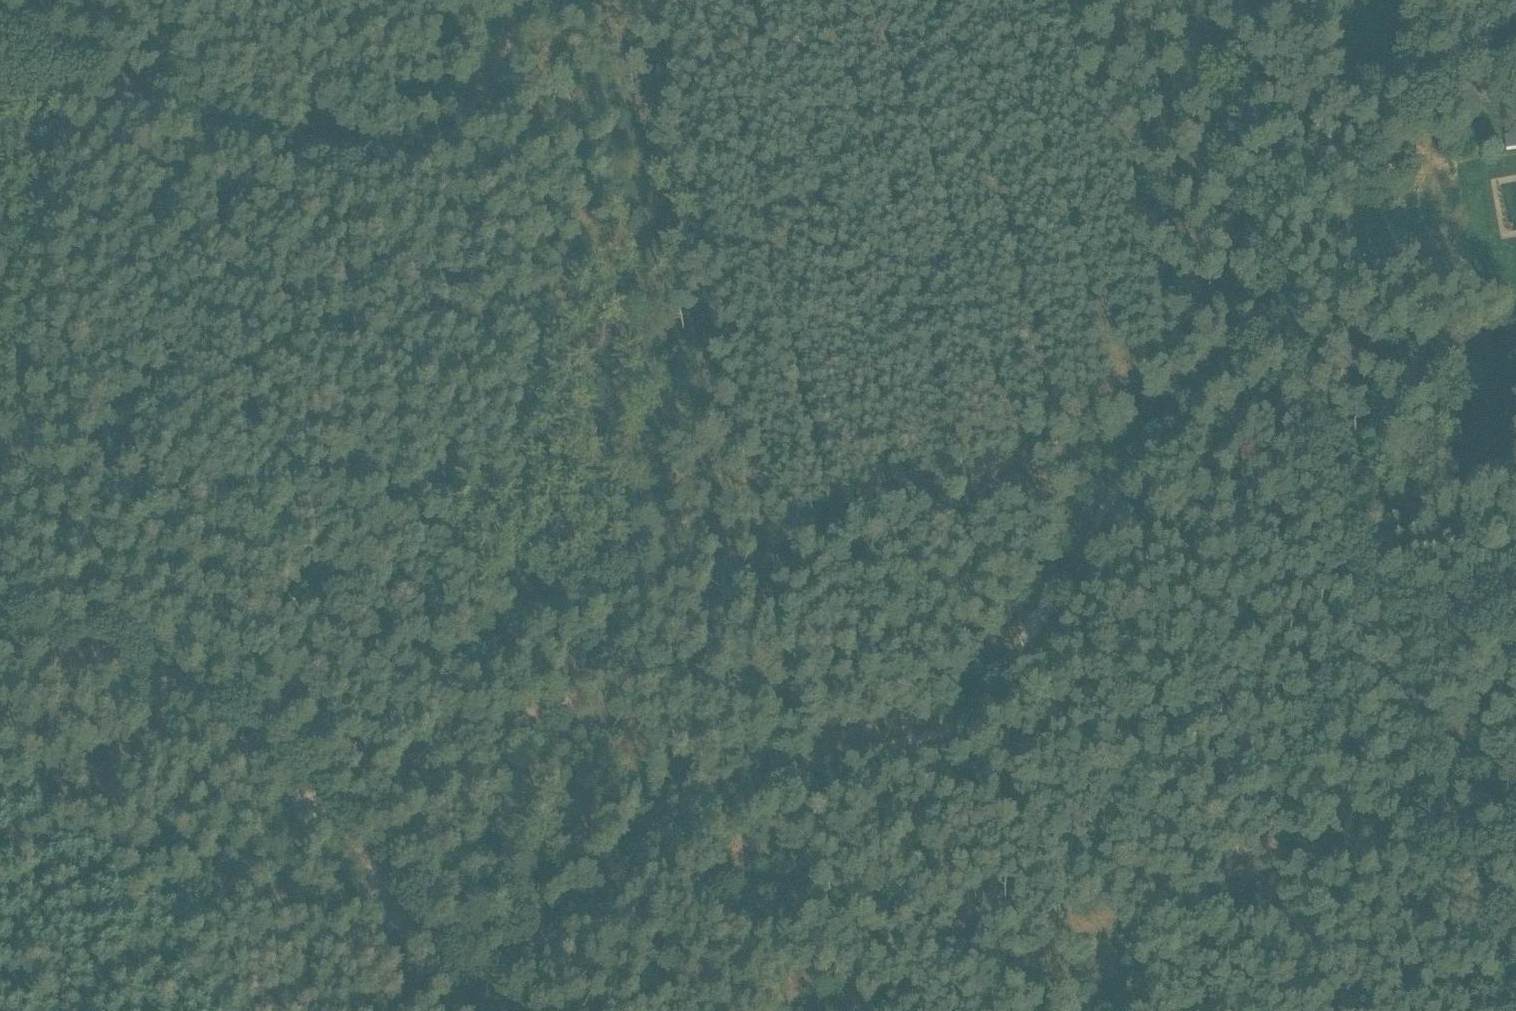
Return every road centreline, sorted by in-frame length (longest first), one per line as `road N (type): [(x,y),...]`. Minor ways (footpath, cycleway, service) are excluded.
road 1 (track): [(1511,1010),(1515,999),(1348,479),(1231,155),(1187,0)]

